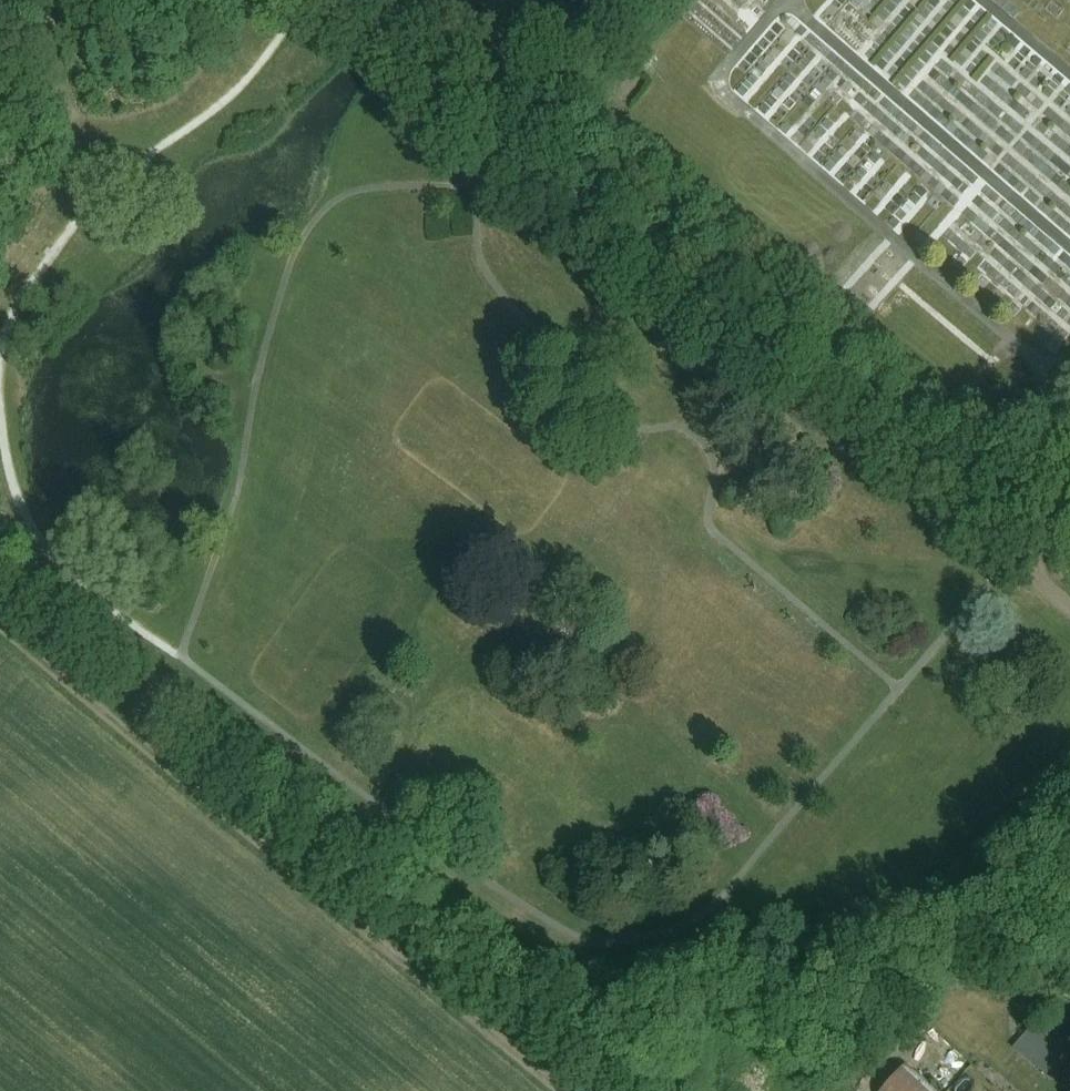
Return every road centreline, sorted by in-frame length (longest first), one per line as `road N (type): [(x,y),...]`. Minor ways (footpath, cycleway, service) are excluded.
road 1 (track): [(566,1090),(0,626)]

